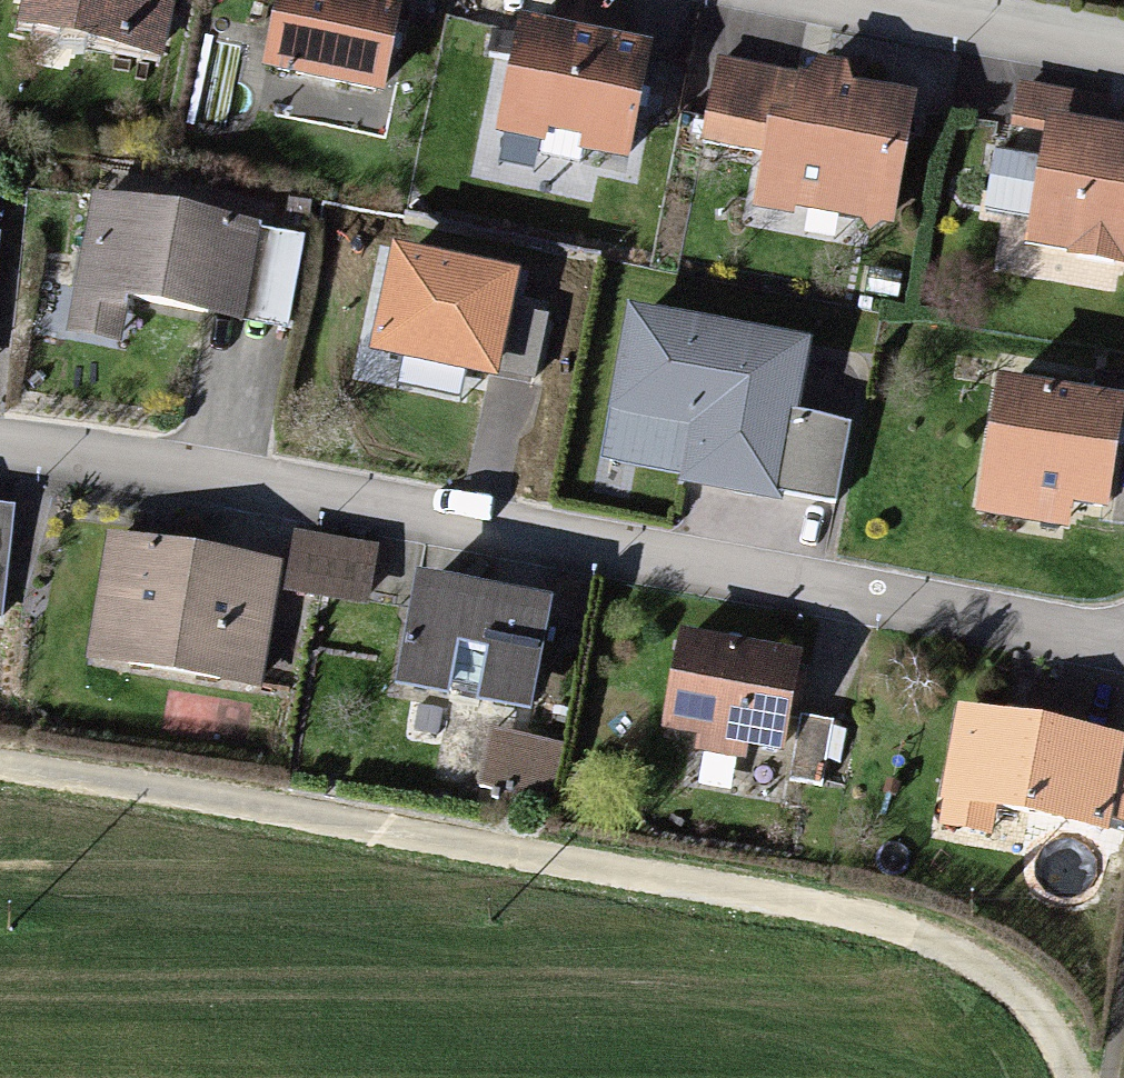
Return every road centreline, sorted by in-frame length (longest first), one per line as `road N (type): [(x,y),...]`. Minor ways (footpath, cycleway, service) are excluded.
road 1 (track): [(0,769),(129,784),(685,890),(954,960),(1006,1002),(1073,1077)]
road 2 (residential): [(1123,649),(374,507),(0,451)]
road 3 (residential): [(1123,46),(899,0)]

